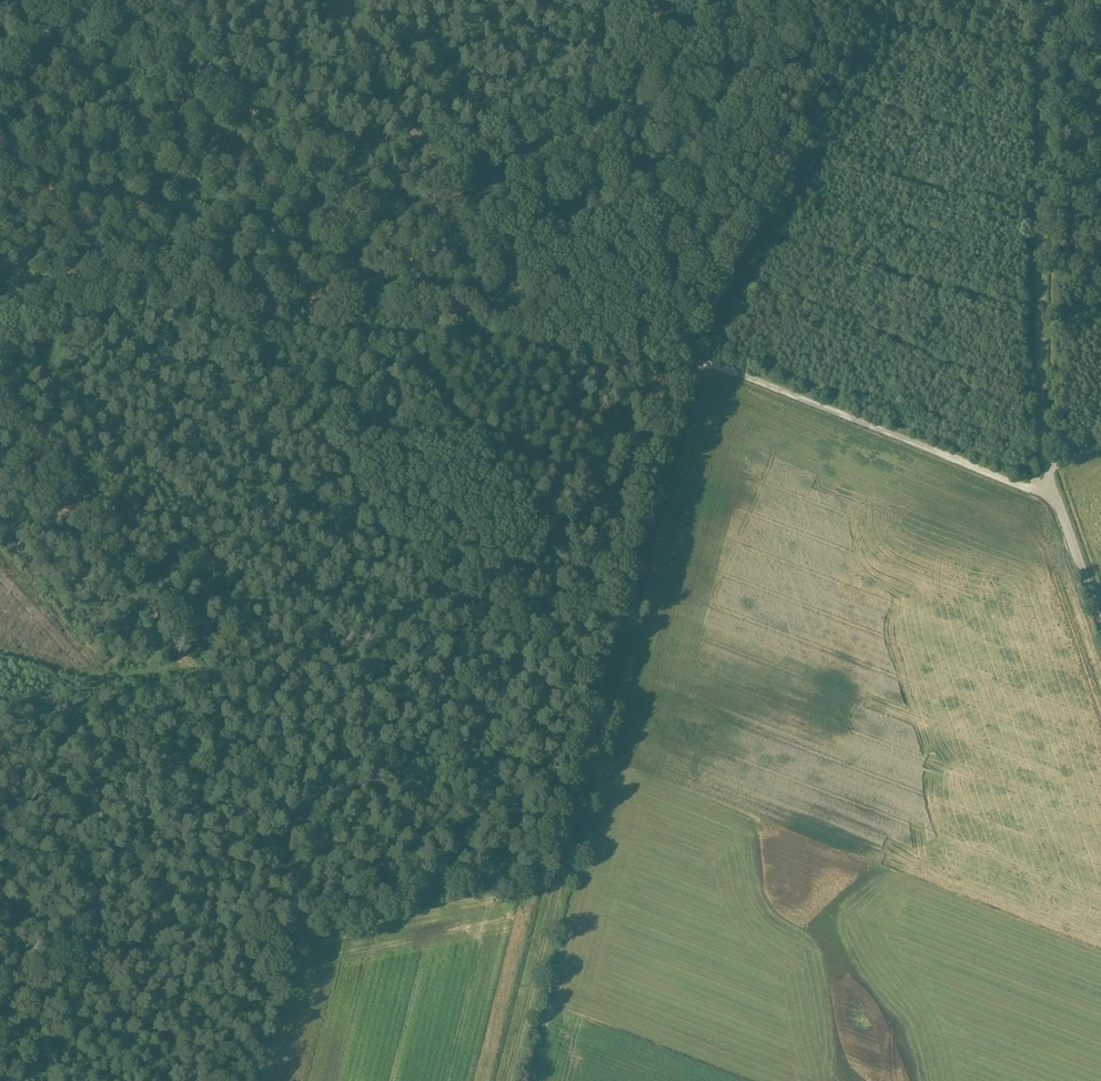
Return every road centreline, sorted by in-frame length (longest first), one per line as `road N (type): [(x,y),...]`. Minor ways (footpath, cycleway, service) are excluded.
road 1 (track): [(0,312),(695,356),(1023,487),(1051,484)]
road 2 (track): [(695,356),(510,1080)]
road 3 (track): [(1043,0),(1039,447),(1046,467),(1100,447)]
road 4 (unclassified): [(1046,467),(1100,632)]

